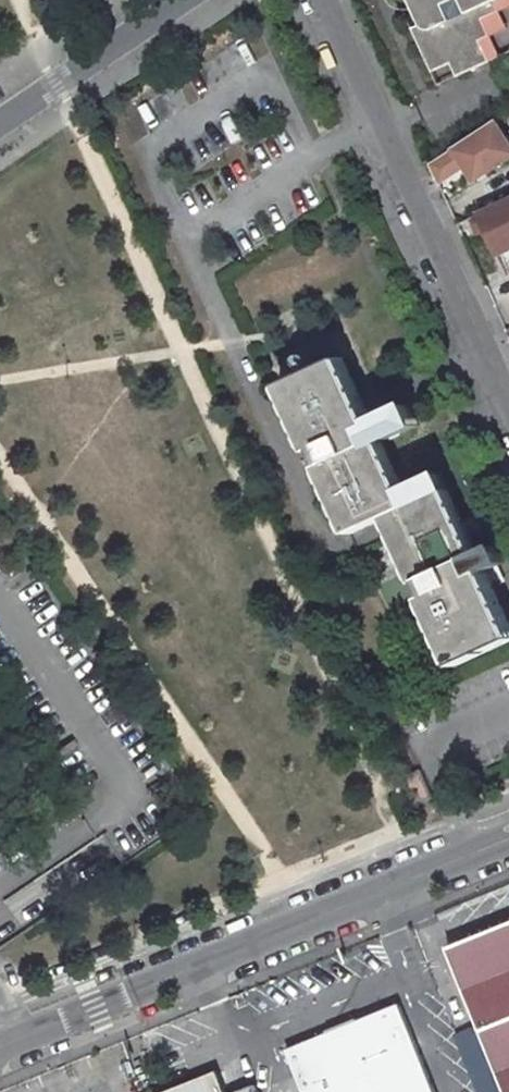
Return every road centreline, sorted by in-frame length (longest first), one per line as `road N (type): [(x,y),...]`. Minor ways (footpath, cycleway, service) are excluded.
road 1 (secondary): [(0,1046),(508,839)]
road 2 (unclassified): [(323,0),(508,400)]
road 3 (unclassified): [(182,0),(0,123)]

